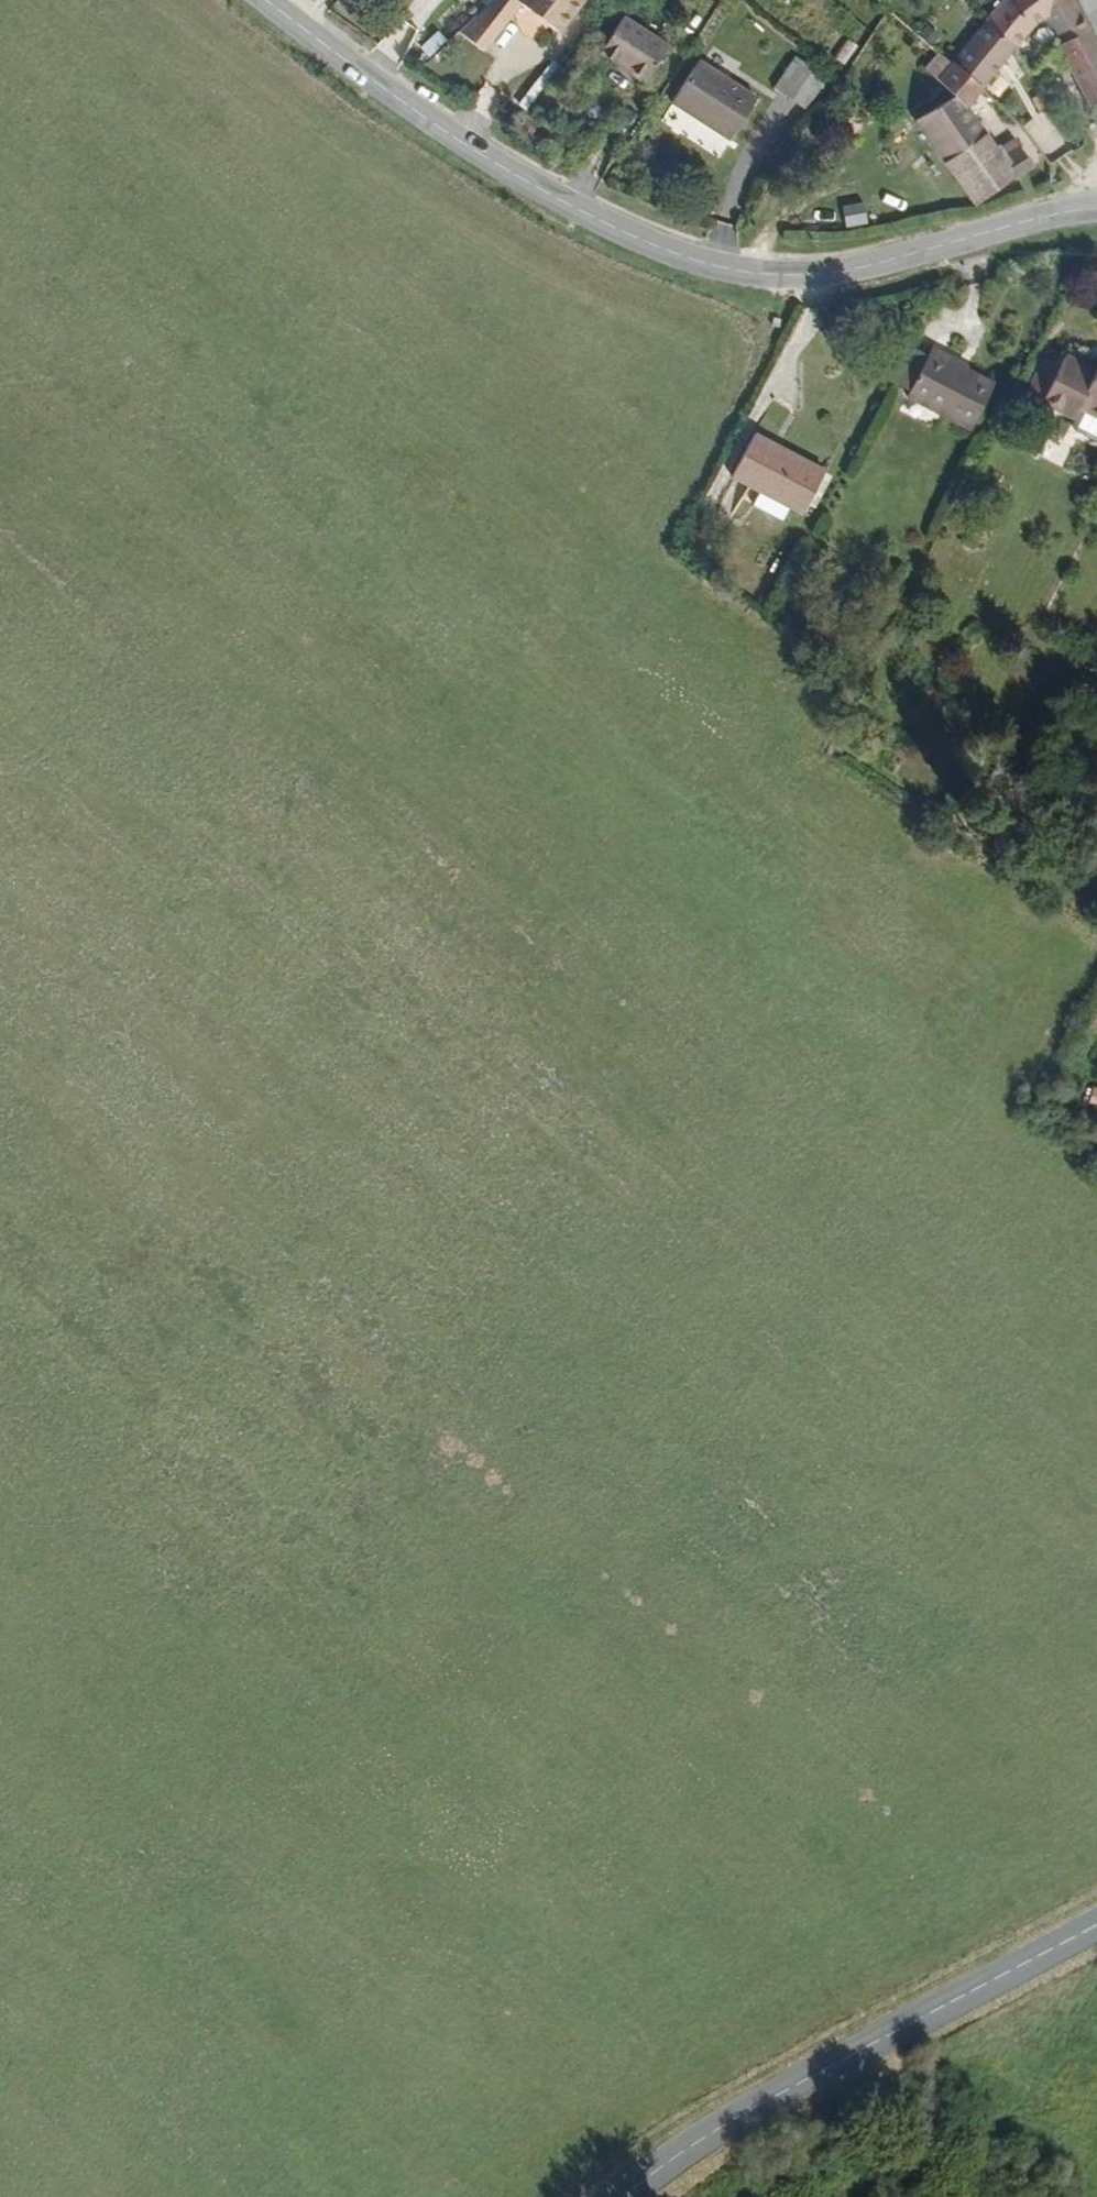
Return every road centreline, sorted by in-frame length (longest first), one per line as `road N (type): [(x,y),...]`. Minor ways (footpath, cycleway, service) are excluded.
road 1 (secondary): [(1096,208),(860,268),(763,283),(536,200),(275,0)]
road 2 (tertiary): [(1096,1922),(780,2074),(629,2168),(600,2196)]

